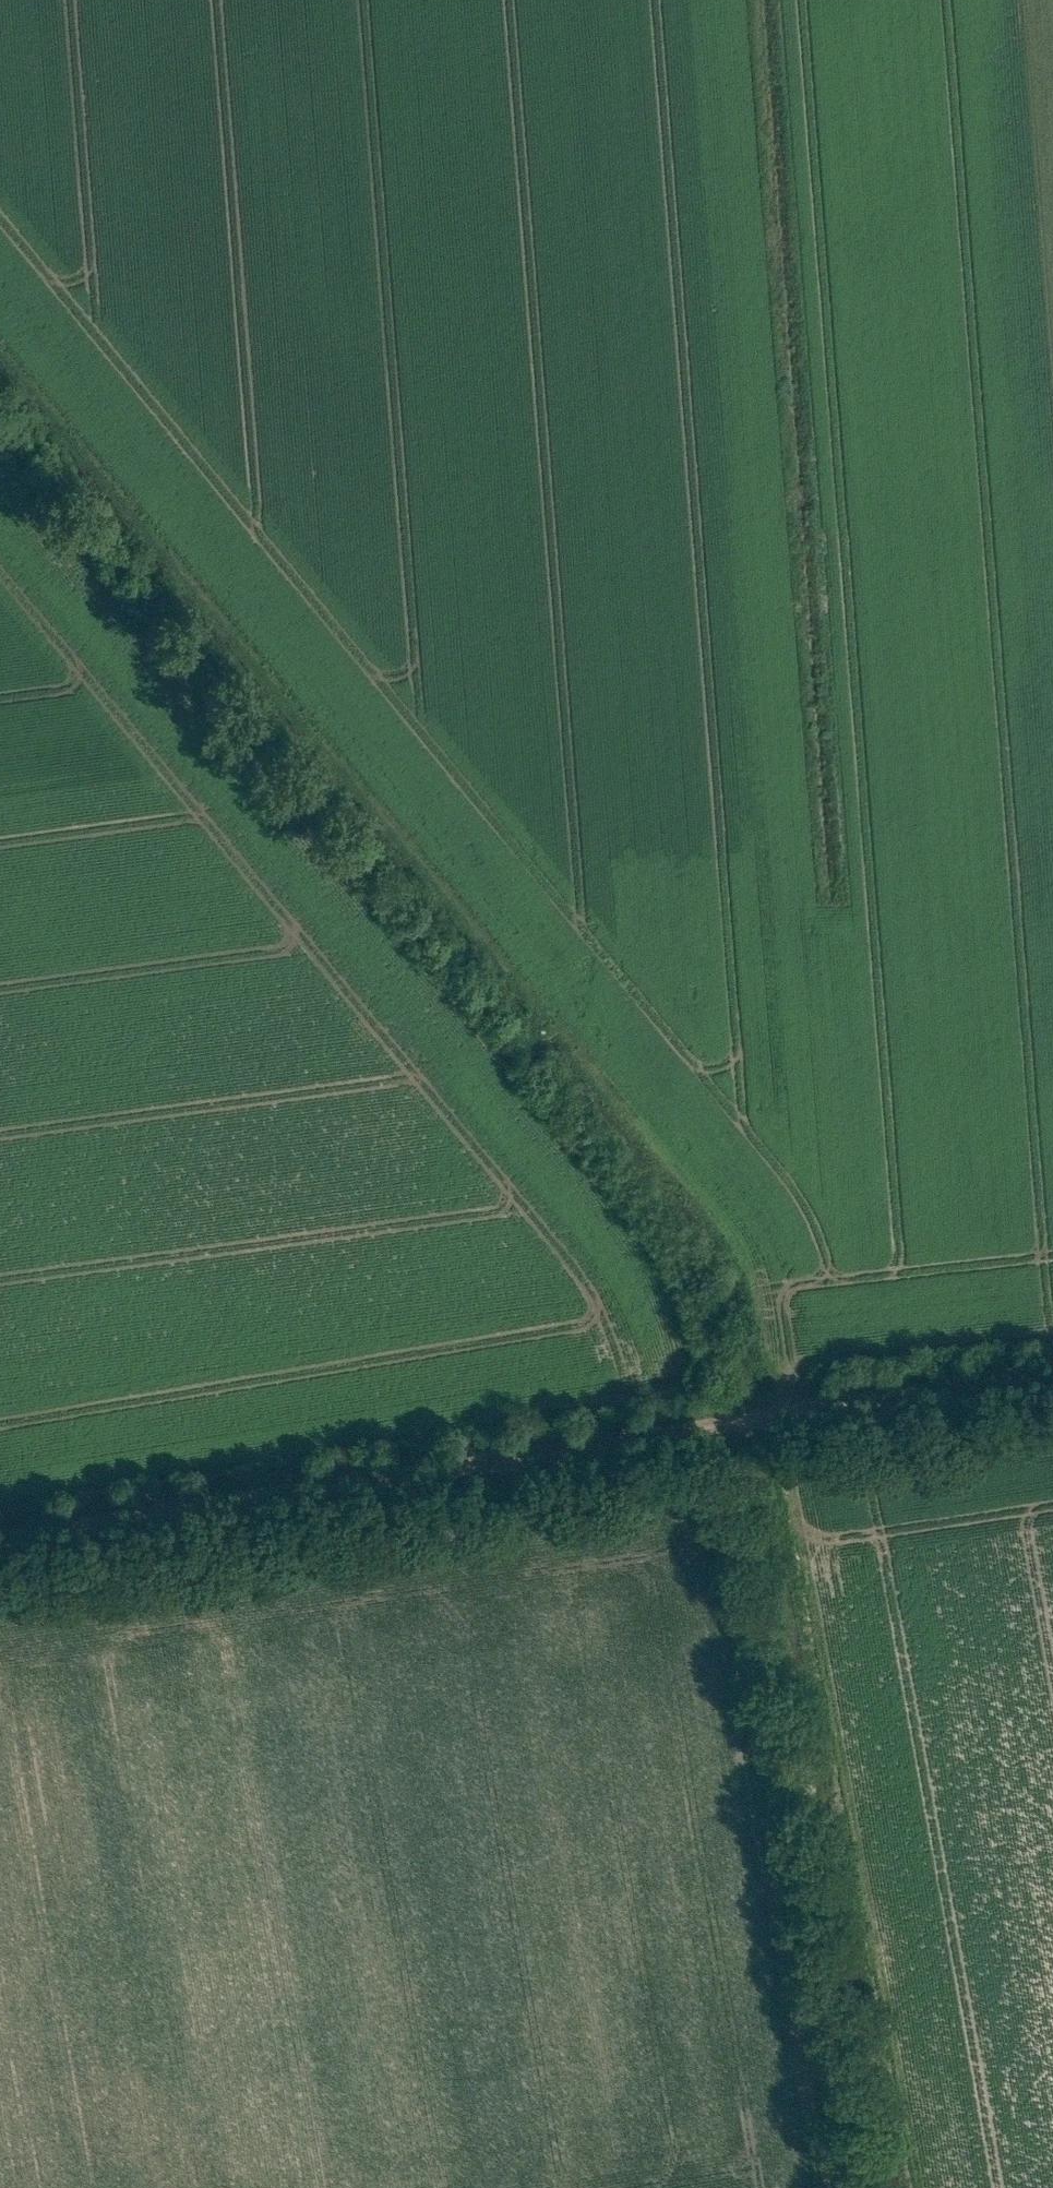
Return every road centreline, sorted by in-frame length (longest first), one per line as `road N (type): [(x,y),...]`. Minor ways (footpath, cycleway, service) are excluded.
road 1 (track): [(0,1532),(1052,1371)]

